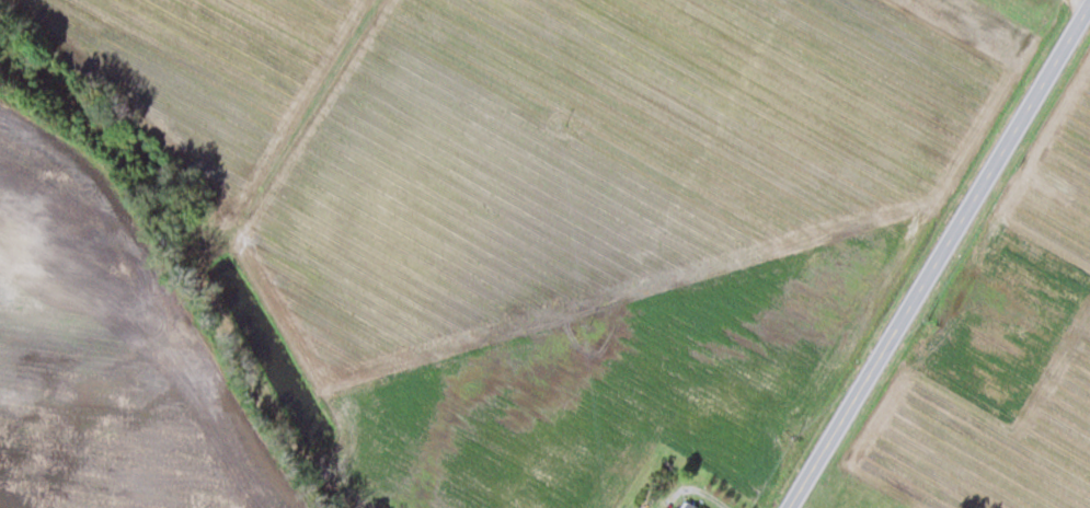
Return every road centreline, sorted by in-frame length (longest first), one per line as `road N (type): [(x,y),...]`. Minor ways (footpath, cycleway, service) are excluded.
road 1 (primary): [(790,507),(1089,6)]

